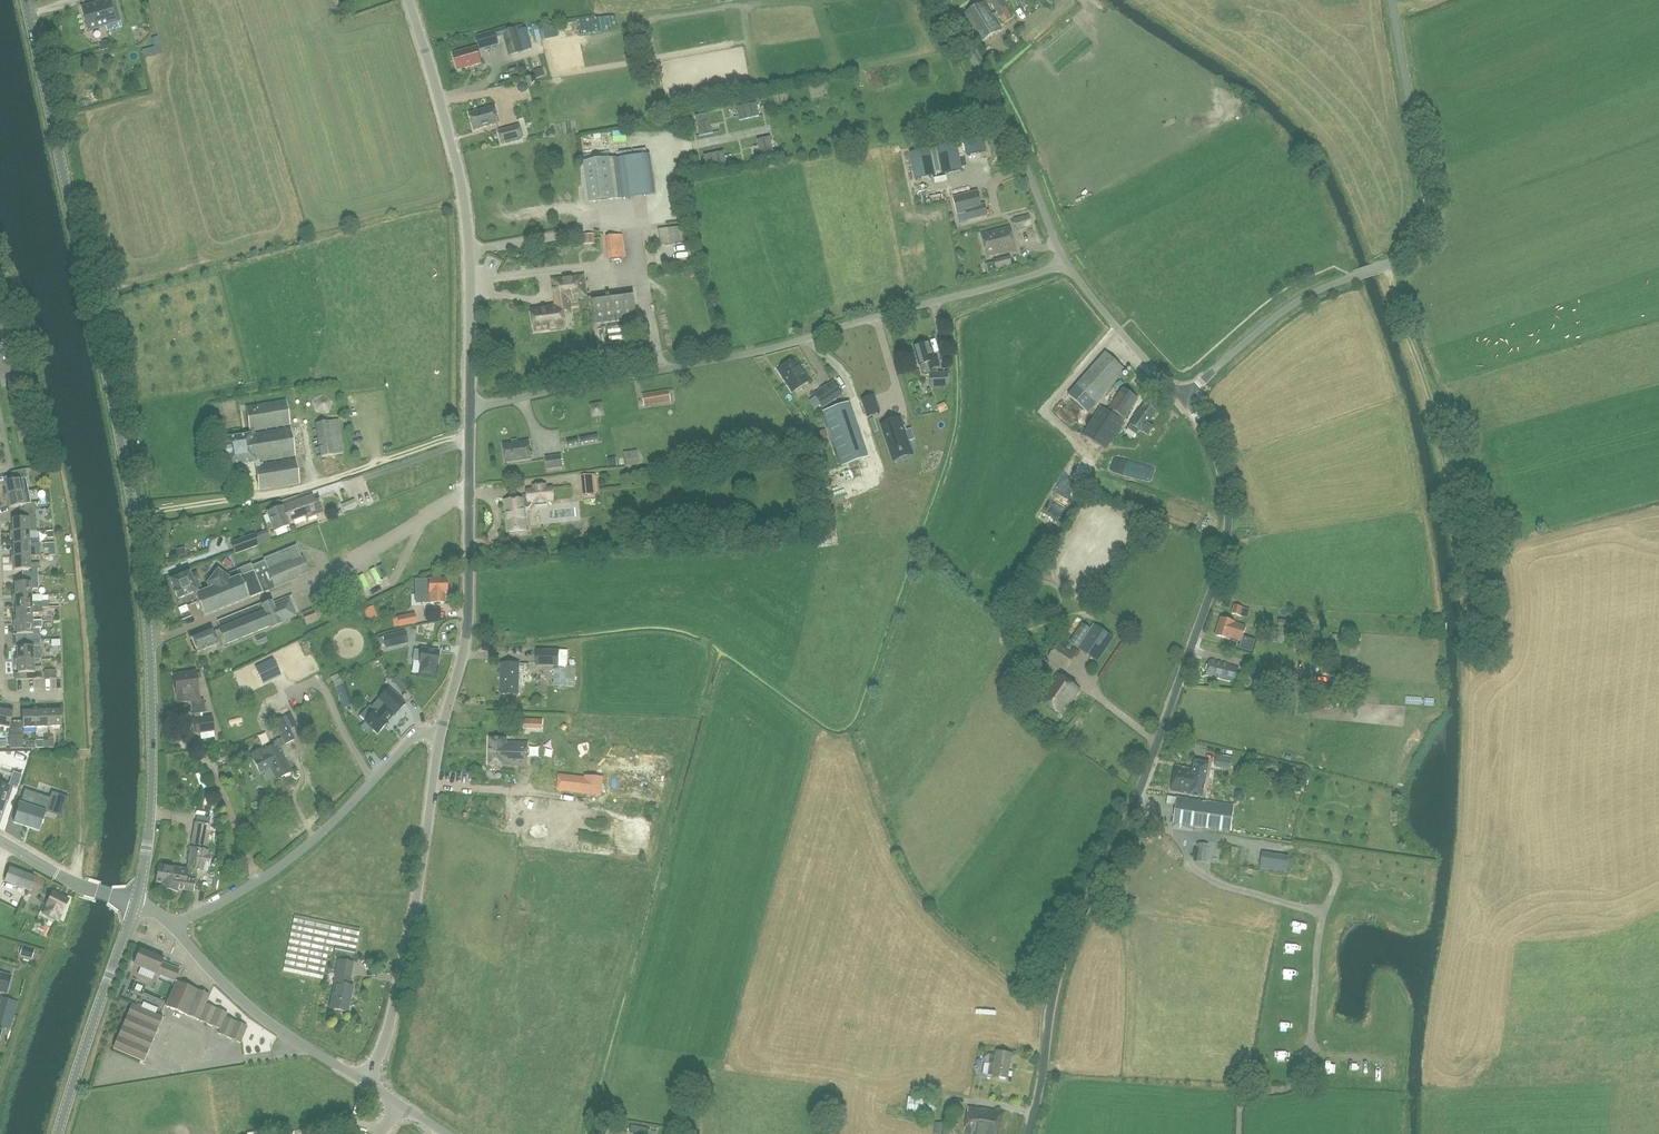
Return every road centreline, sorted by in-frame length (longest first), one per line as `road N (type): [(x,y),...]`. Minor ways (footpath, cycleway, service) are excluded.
road 1 (tertiary): [(137,904),(149,808),(143,598),(112,406),(26,0)]
road 2 (unclassified): [(1178,398),(1215,454),(1227,540),(1134,807),(1061,963),(1028,1133)]
road 3 (unclassified): [(469,408),(793,341),(1067,263)]
road 4 (unclassified): [(1178,398),(1293,303),(1381,266),(1415,236),(1424,196),(1389,0)]
road 5 (unclassified): [(469,408),(464,199),(407,0)]
road 6 (track): [(1381,266),(1444,448),(1472,646)]
road 7 (unclassified): [(365,1084),(394,1005),(441,728)]
road 8 (track): [(133,515),(316,484),(469,436)]
road 9 (unclassified): [(175,926),(300,852),(415,735),(441,728)]
road 10 (unclassified): [(441,728),(466,635),(469,408)]
road 11 (unclassified): [(1067,263),(1015,140),(939,0)]
road 12 (tertiary): [(365,1084),(254,1011),(175,926)]
road 13 (tertiary): [(56,1133),(137,904)]
road 14 (unclassified): [(1178,398),(1067,263)]
road 15 (tertiary): [(137,904),(82,888),(7,845)]

